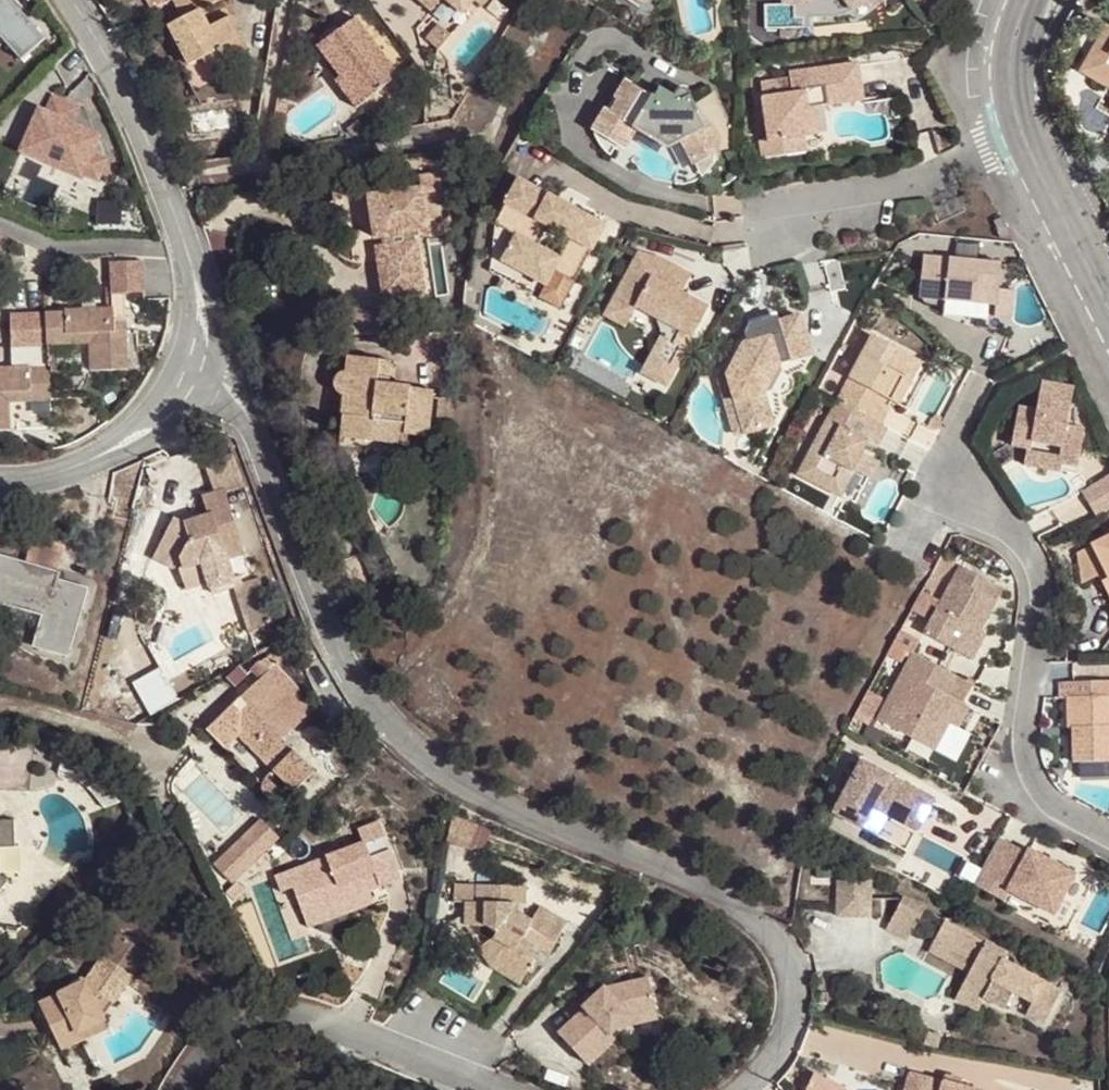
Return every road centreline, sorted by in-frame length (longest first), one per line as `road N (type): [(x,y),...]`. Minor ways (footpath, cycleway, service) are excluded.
road 1 (residential): [(256,437),(348,676),(425,769),(701,890),(781,944),(787,1026),(754,1078),(734,1089)]
road 2 (residential): [(1108,832),(1058,806),(1032,768),(1043,585),(1027,549),(962,456),(960,428),(983,377)]
road 3 (residential): [(484,1089),(317,1020),(242,1018),(189,1089)]
road 4 (residential): [(1019,139),(910,183),(717,206)]
road 5 (residential): [(184,244),(107,58),(65,0)]
road 6 (residential): [(1108,309),(1019,139)]
road 7 (residential): [(0,224),(62,249),(184,244)]
road 8 (residential): [(181,354),(141,418),(72,468)]
road 9 (residential): [(72,468),(153,441),(204,395)]
road 10 (residential): [(1019,139),(1004,77),(1023,0)]
road 11 (residential): [(216,359),(217,317),(184,244)]

